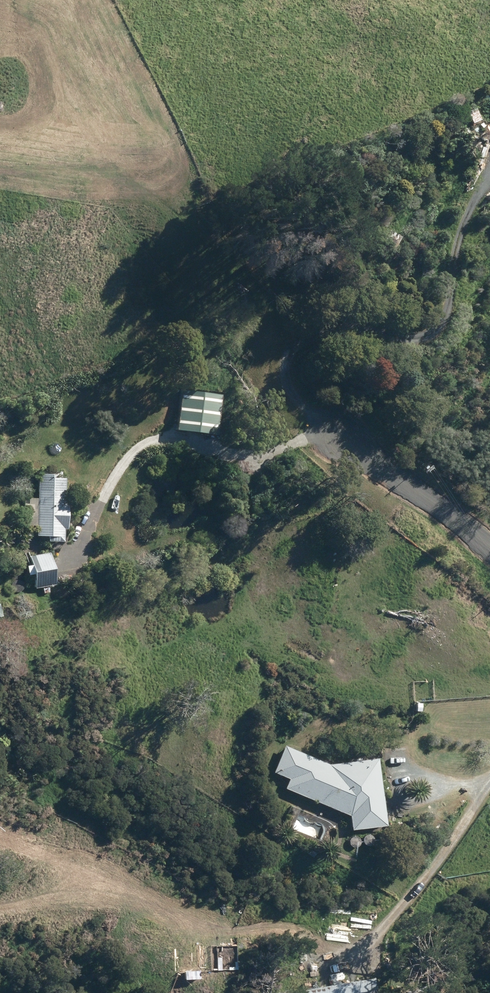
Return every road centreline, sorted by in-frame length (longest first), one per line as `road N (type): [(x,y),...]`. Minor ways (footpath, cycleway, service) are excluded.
road 1 (track): [(317,416),(301,386),(301,362),(315,340),(342,331),(417,338),(437,327),(475,208),(489,186)]
road 2 (track): [(76,566),(115,472),(140,448),(168,438),(259,447),(296,437),(317,416)]
road 3 (track): [(0,171),(87,167),(131,182),(182,213),(223,255)]
road 4 (track): [(354,966),(489,780)]
road 5 (unclassified): [(317,416),(489,550)]
road 6 (unknown): [(283,54),(201,153),(133,190)]
road 7 (track): [(489,778),(458,788),(422,777),(394,782),(398,803),(413,805)]

